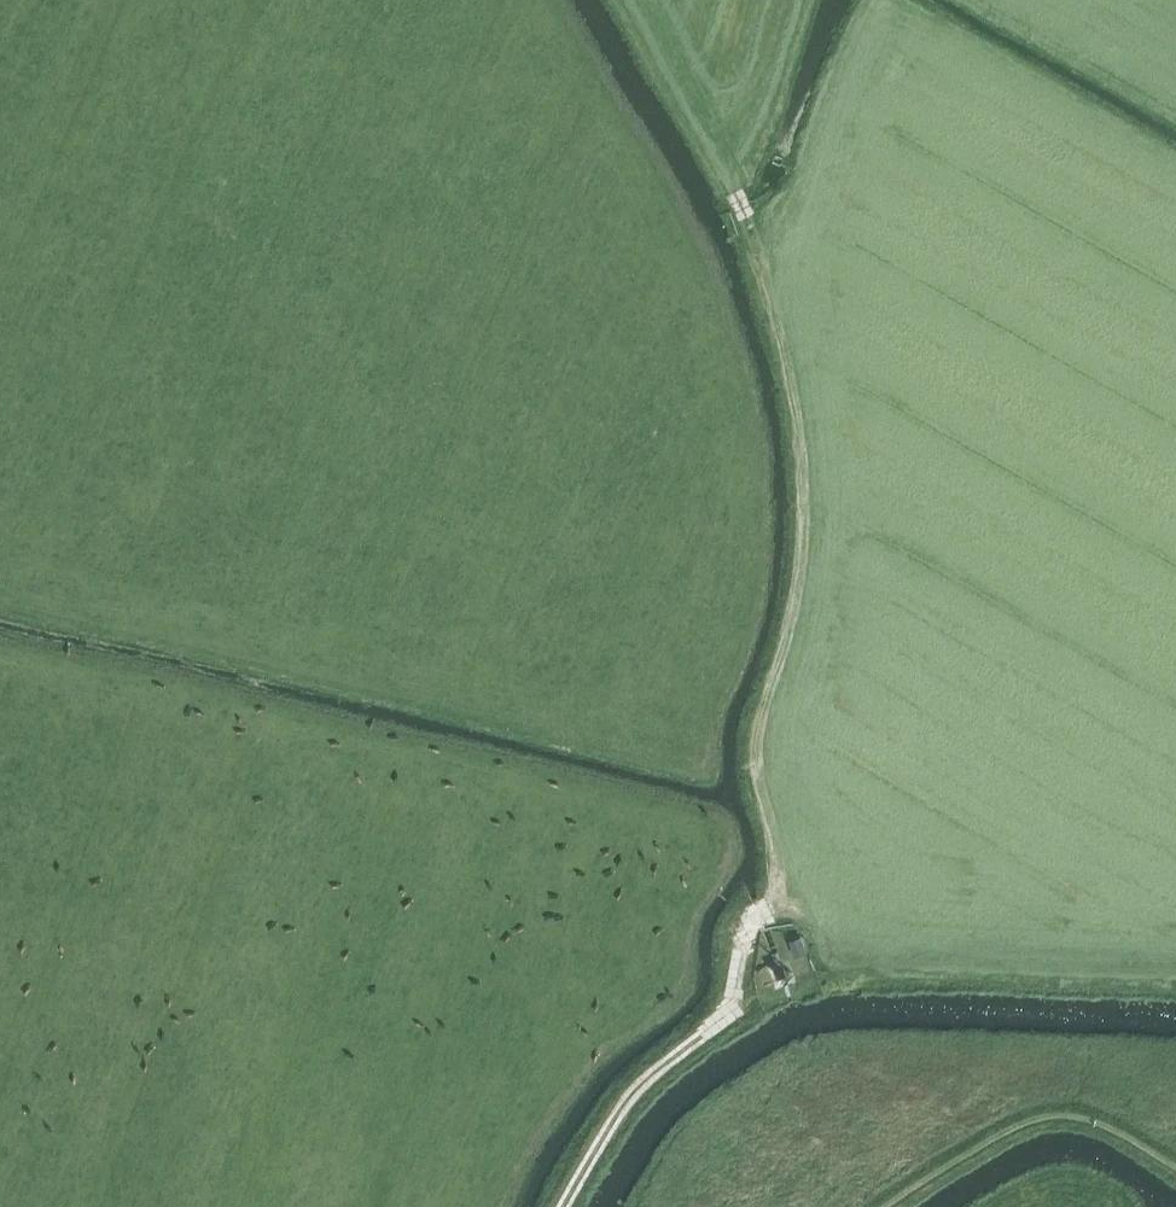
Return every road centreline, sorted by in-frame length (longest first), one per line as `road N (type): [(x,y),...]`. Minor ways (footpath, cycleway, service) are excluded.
road 1 (track): [(1175,931),(1036,930),(832,900),(772,910),(782,857),(763,751),(810,549),(797,394),(764,262),(712,138)]
road 2 (track): [(570,1206),(636,1095),(729,1013),(743,945),(753,923),(772,910)]

